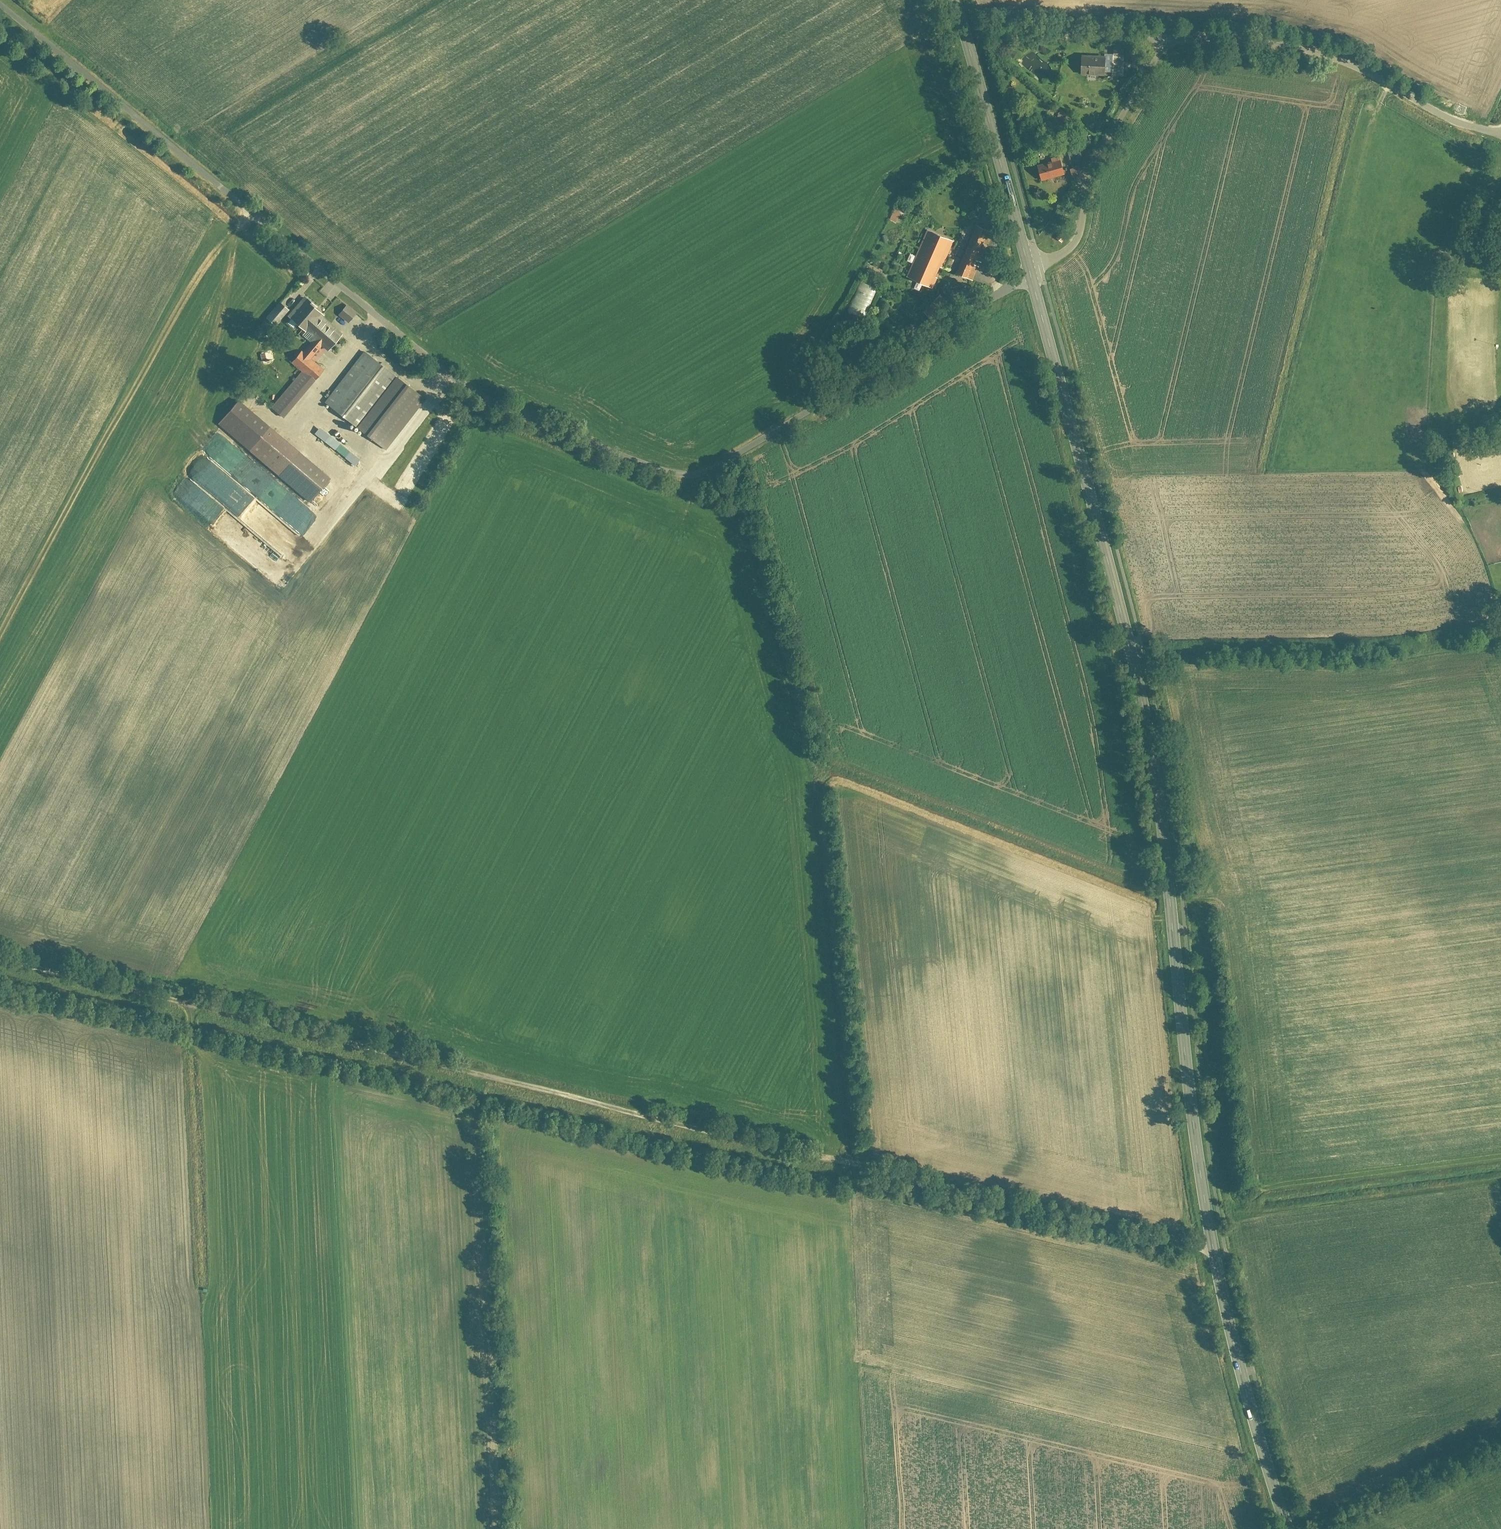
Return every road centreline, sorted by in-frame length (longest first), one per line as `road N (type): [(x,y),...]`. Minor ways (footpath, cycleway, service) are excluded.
road 1 (tertiary): [(1289,1528),(1240,1375),(1200,1175),(1161,816),(1130,636),(1031,274)]
road 2 (track): [(1214,1252),(0,961)]
road 3 (residential): [(1031,274),(725,466),(696,476),(635,462),(509,410),(456,375),(18,0)]
road 4 (residential): [(1031,274),(1077,238),(1093,163),(1167,38),(1315,52),(1446,117),(1500,134)]
road 5 (tertiary): [(1031,274),(957,0)]

